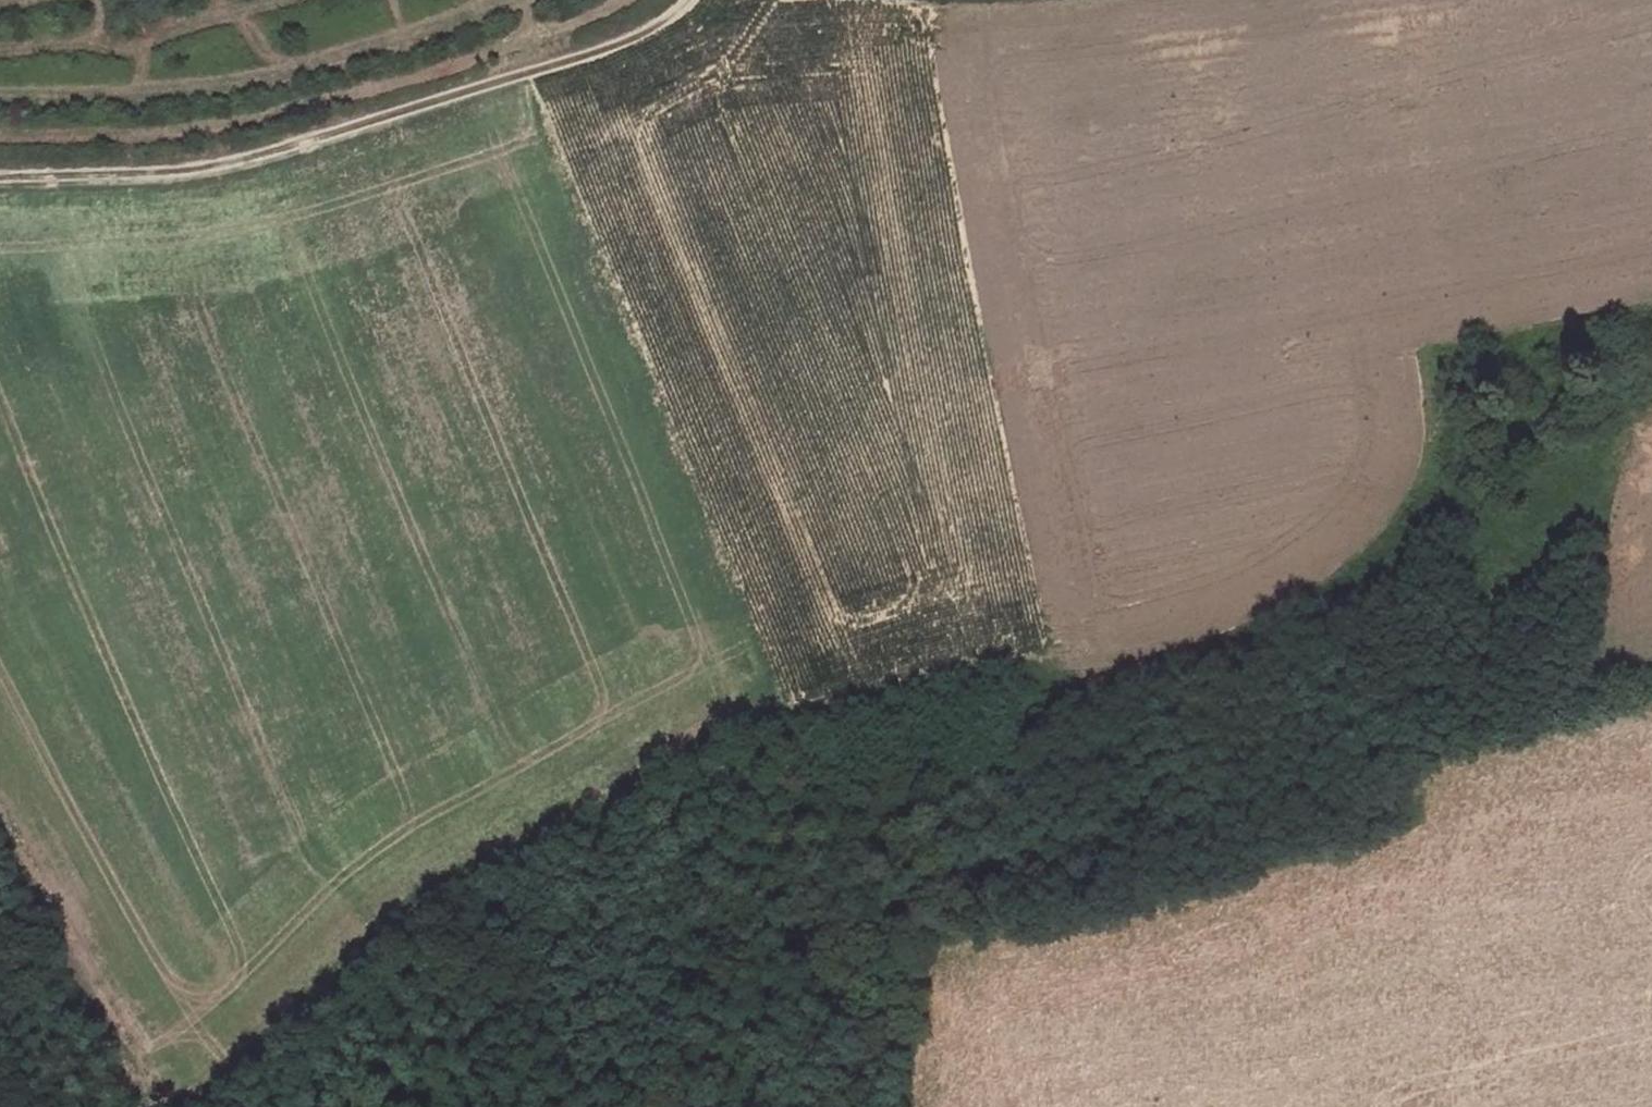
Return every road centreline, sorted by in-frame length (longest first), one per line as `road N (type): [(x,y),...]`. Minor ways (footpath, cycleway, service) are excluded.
road 1 (track): [(689,0),(675,18),(428,116),(202,176),(0,183)]
road 2 (track): [(0,793),(63,905)]

